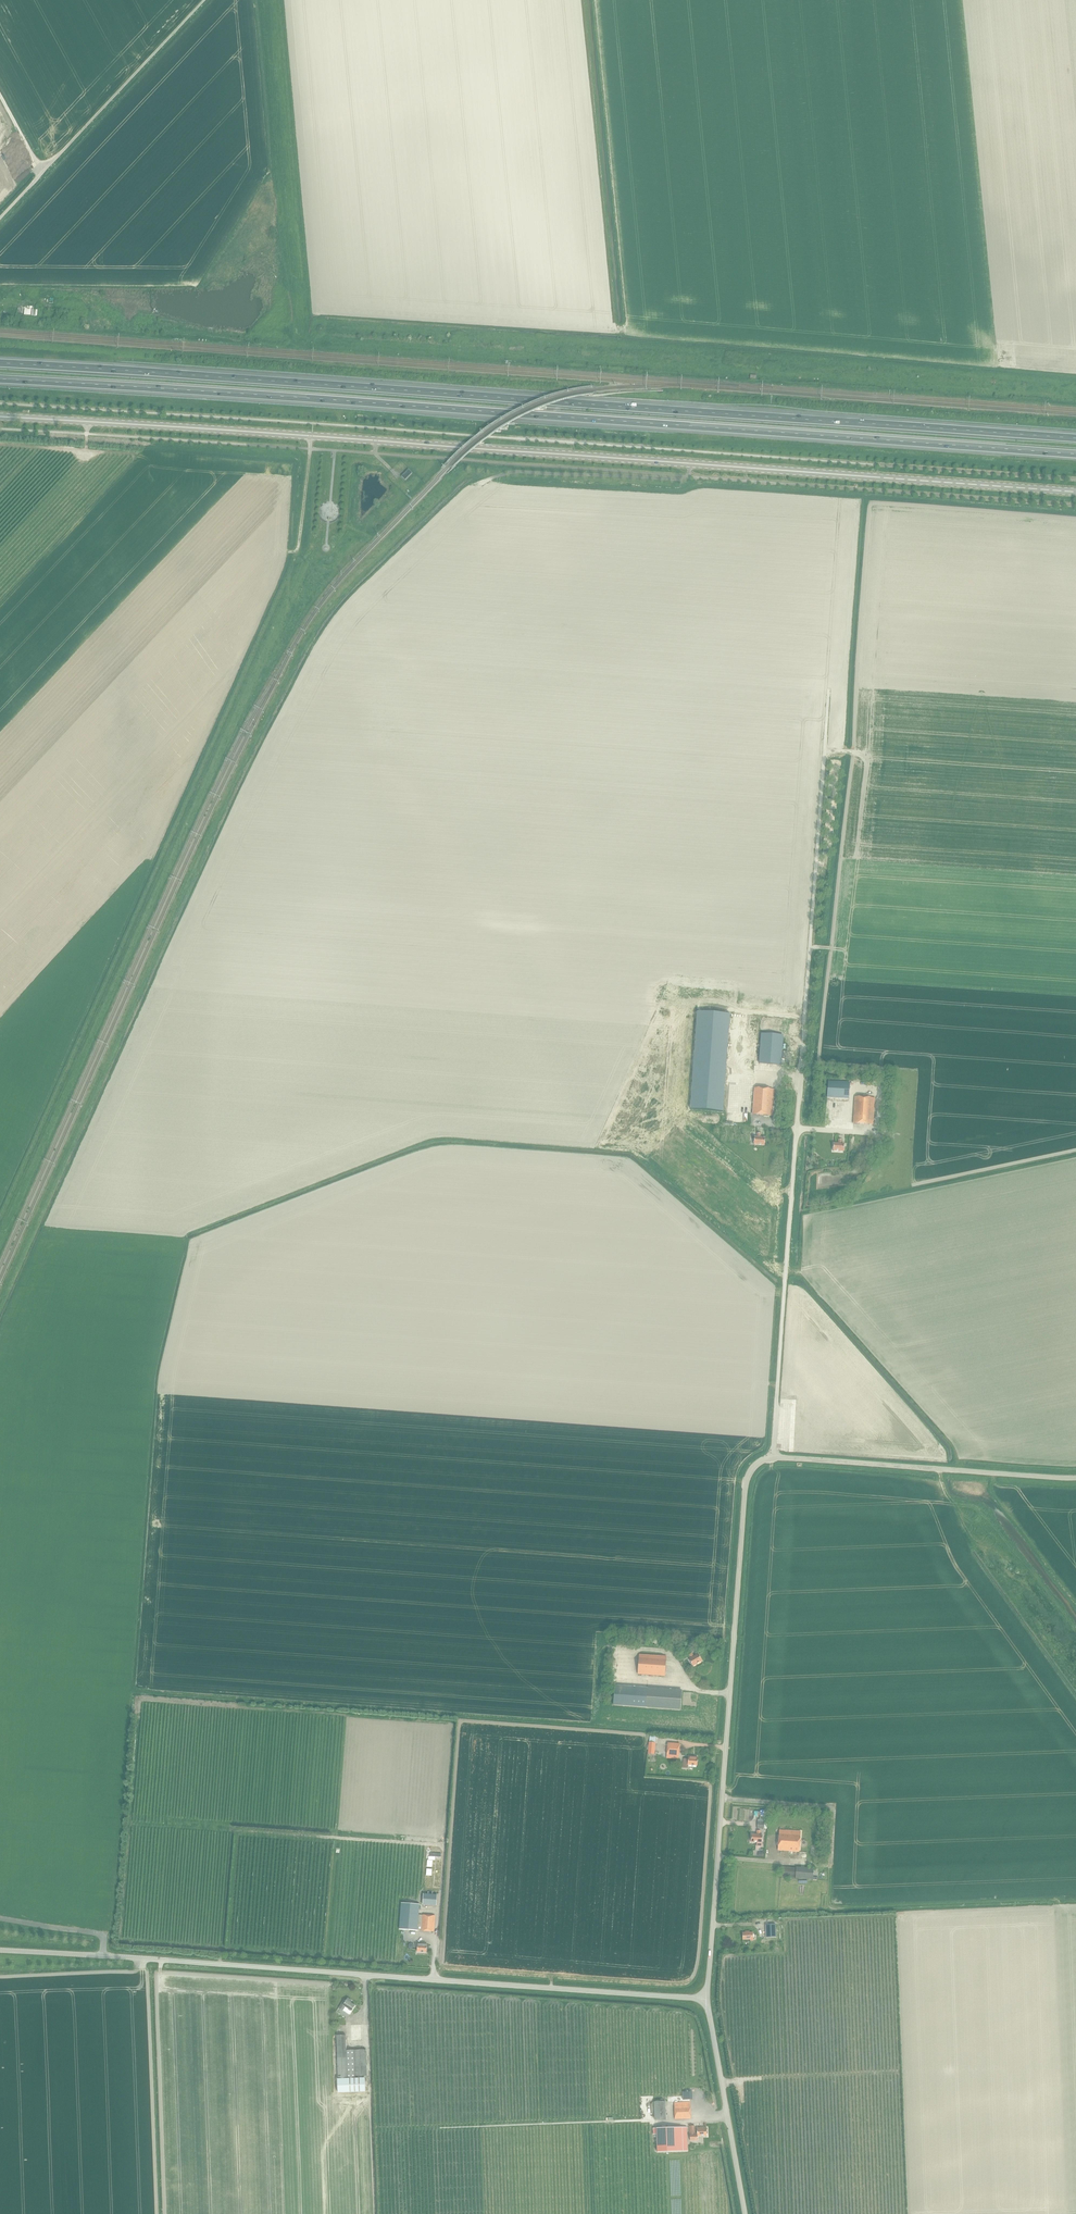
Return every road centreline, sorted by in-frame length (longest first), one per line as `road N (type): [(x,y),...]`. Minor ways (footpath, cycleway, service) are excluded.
road 1 (motorway): [(1075,437),(0,363)]
road 2 (motorway): [(0,379),(1075,453)]
road 3 (unclassified): [(773,1456),(829,689)]
road 4 (secondary): [(1075,491),(312,435)]
road 5 (unclassified): [(708,1999),(104,1956)]
road 6 (unclassified): [(708,1999),(745,1488),(755,1465),(773,1456)]
road 7 (secondary): [(0,416),(312,435)]
road 8 (unclassified): [(773,1456),(1075,1478)]
road 9 (unclassified): [(0,218),(204,0)]
road 10 (track): [(690,464),(688,476),(676,480),(517,470),(485,480)]
road 11 (unclassified): [(745,2213),(708,1999)]
road 12 (track): [(722,2081),(899,2072)]
road 13 (track): [(312,435),(297,548),(284,551)]
road 14 (unclassified): [(104,1956),(104,1935),(0,1919)]

